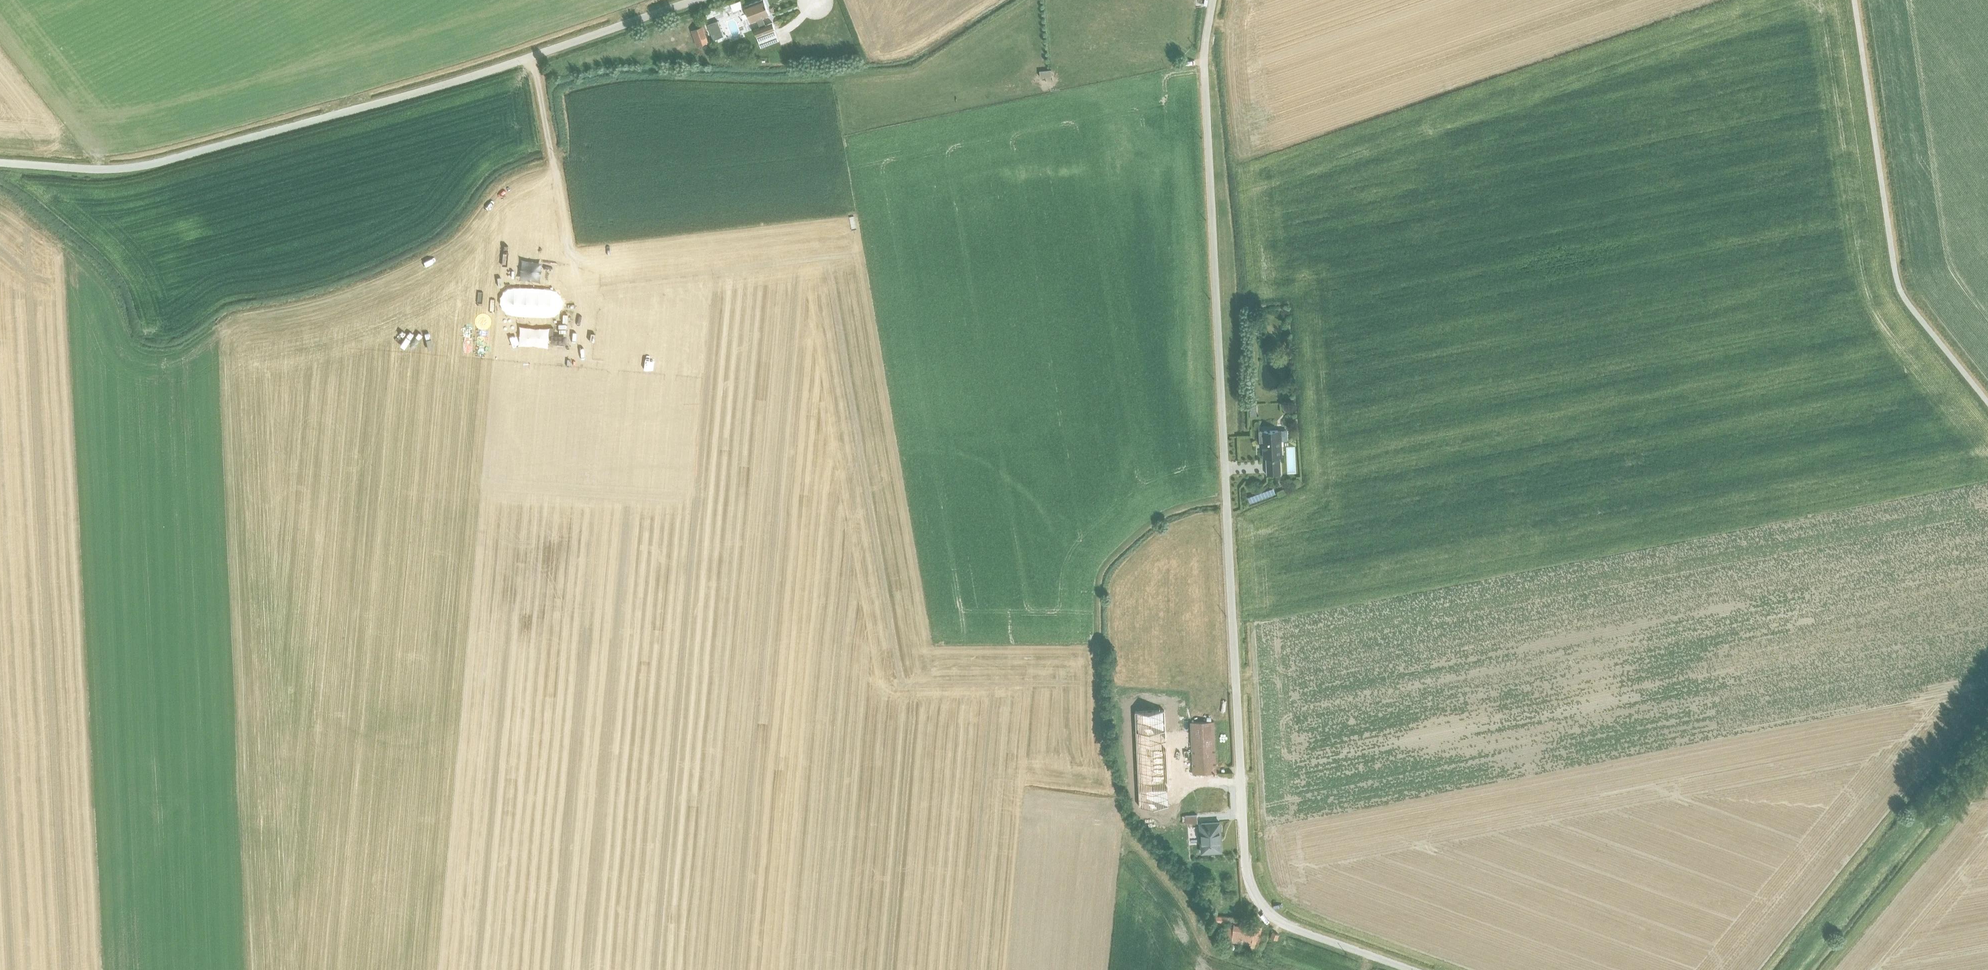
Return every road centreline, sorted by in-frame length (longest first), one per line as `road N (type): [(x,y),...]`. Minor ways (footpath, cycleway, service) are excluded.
road 1 (unclassified): [(1213,0),(1206,98),(1244,866),(1257,904),(1275,921),(1412,969)]
road 2 (residential): [(0,163),(113,169),(170,159),(458,81),(695,0)]
road 3 (unclassified): [(1987,405),(1902,296),(1895,275),(1853,0)]

